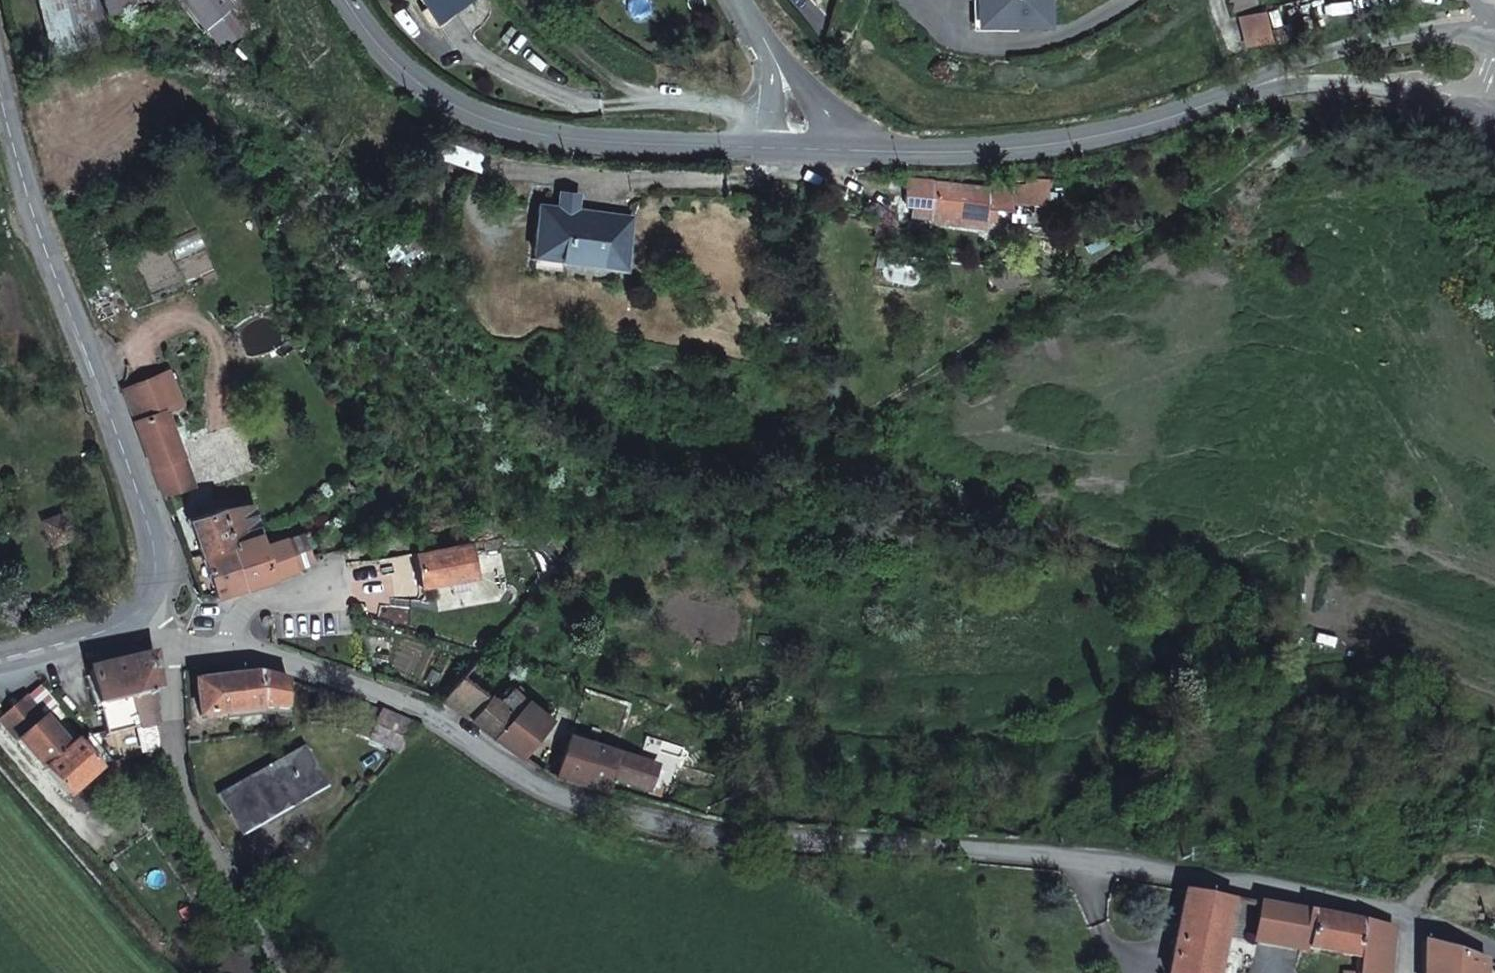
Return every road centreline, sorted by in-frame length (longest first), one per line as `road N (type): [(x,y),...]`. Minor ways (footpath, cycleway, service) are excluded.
road 1 (unclassified): [(172,651),(227,647),(424,713),(507,772),(640,821),(979,846),(1417,916)]
road 2 (track): [(353,567),(508,516),(579,516),(748,482),(845,445),(1259,163),(1322,91)]
road 3 (tertiary): [(0,108),(159,559),(145,613)]
road 4 (tertiary): [(347,0),(413,76),(461,110),(534,132),(815,153)]
road 5 (tertiary): [(815,153),(981,149),(1242,94)]
road 6 (track): [(815,153),(723,116),(602,91),(499,0)]
road 7 (unclassified): [(289,972),(178,792),(172,651)]
road 8 (tertiary): [(1494,36),(1446,36),(1312,61),(1242,94)]
road 9 (tertiary): [(1242,94),(1395,94),(1479,110)]
road 10 (residential): [(815,153),(787,75),(727,0)]
road 11 (tertiary): [(145,613),(112,631),(0,658)]

